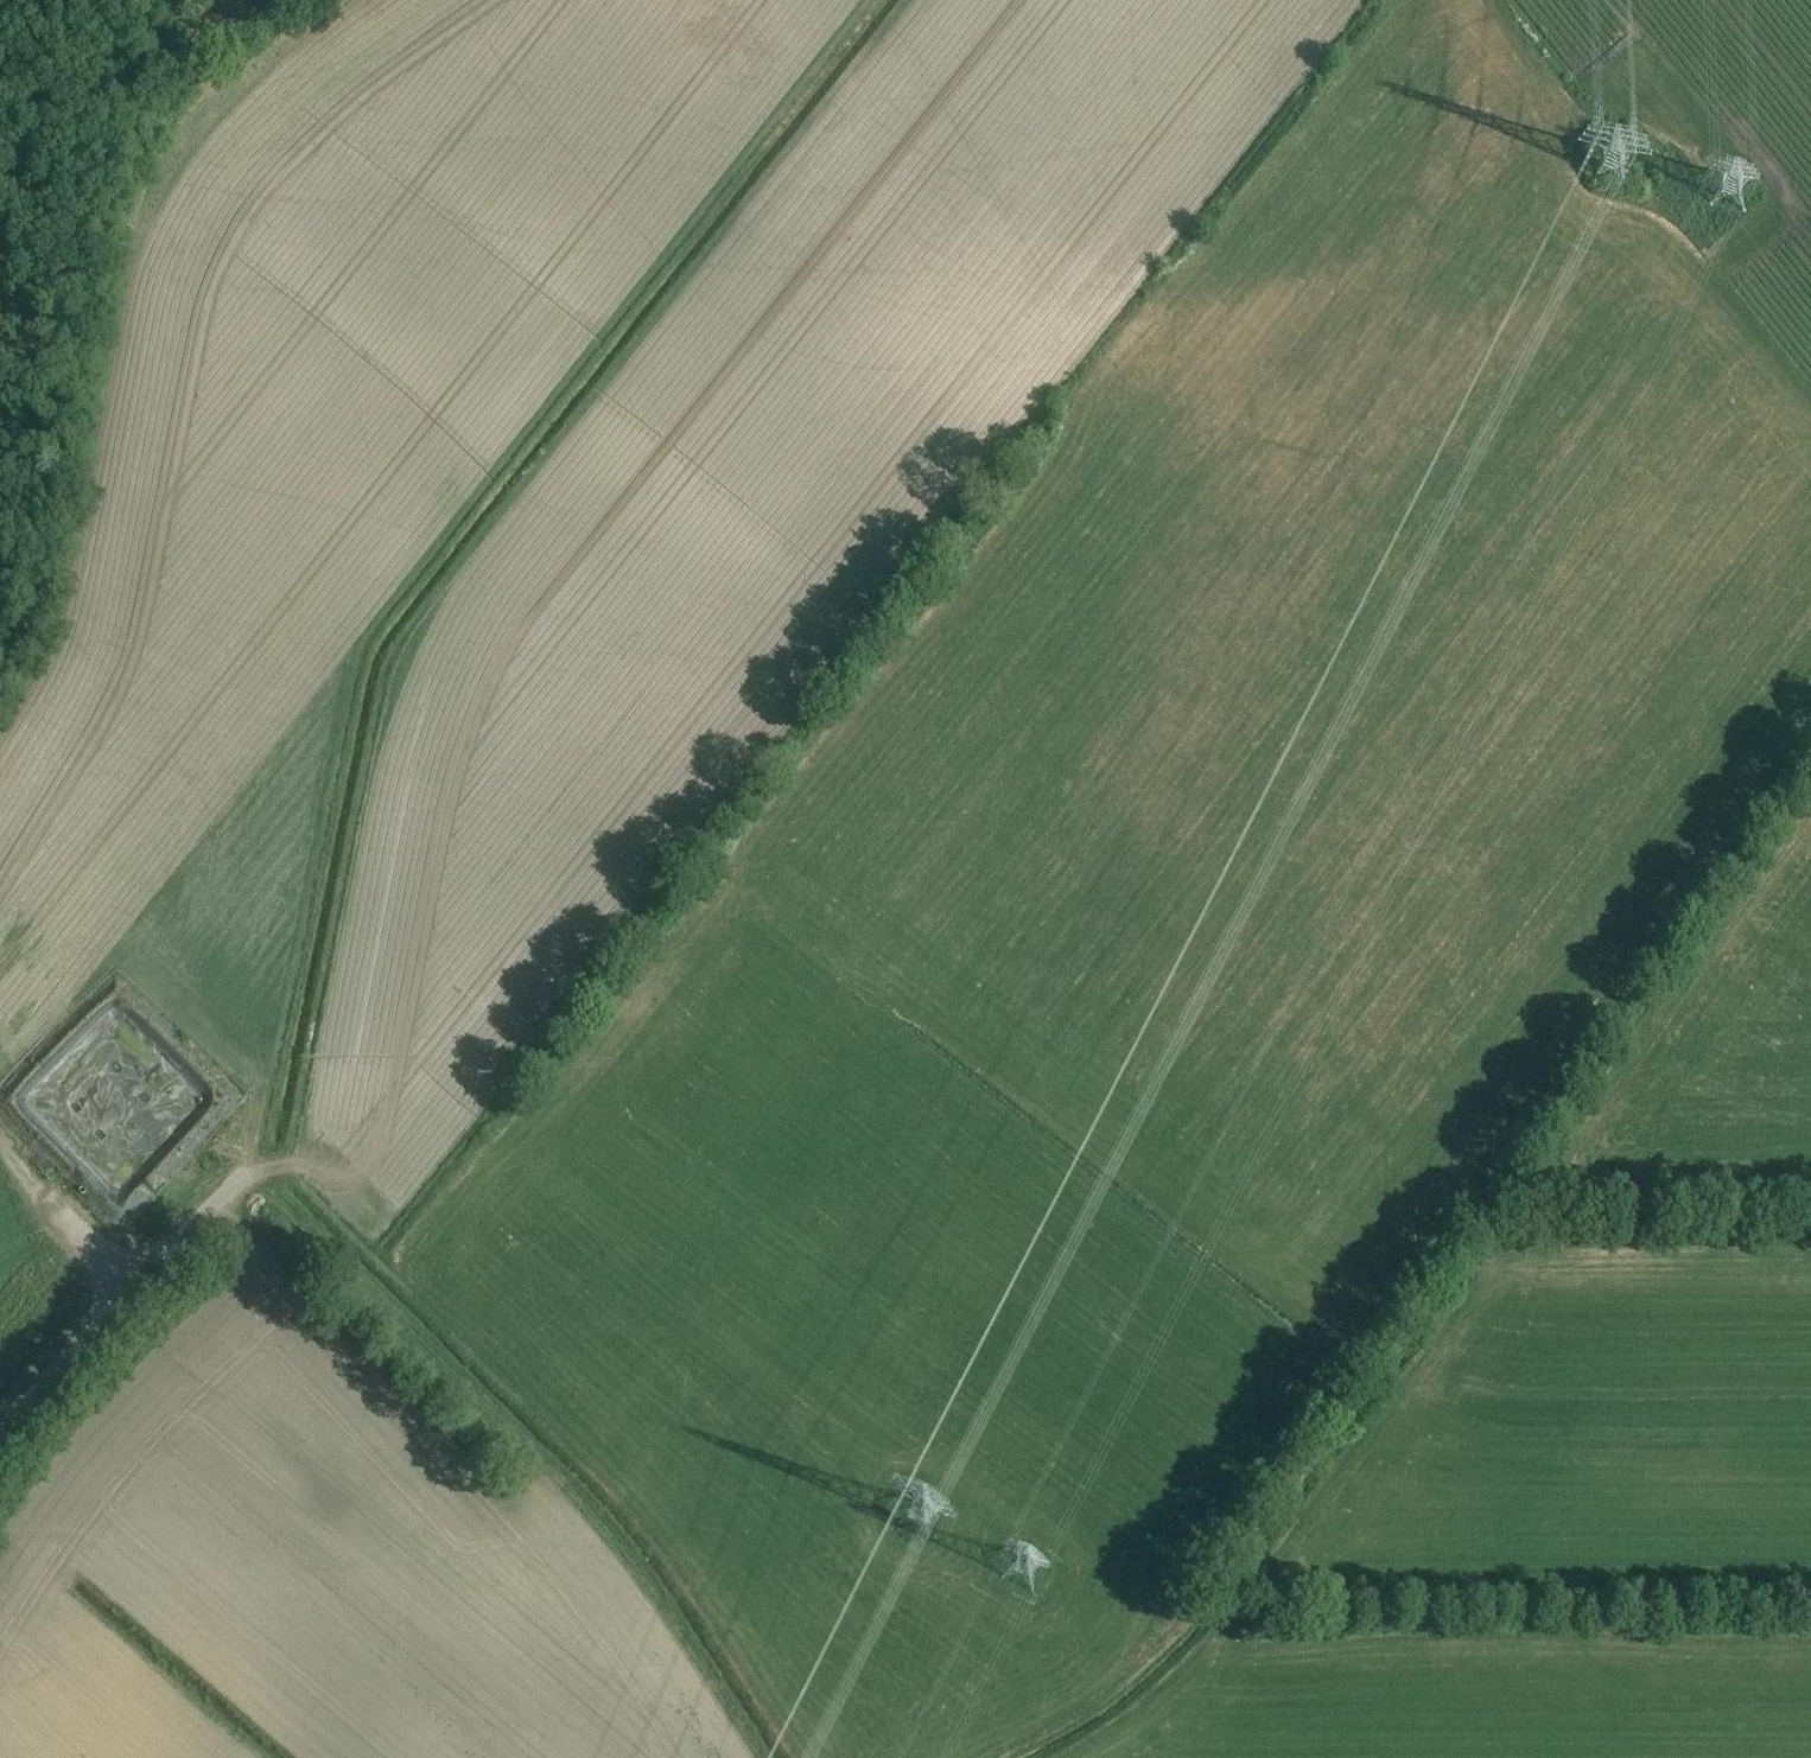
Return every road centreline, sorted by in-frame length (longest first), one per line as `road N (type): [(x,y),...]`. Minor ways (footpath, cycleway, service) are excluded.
road 1 (unclassified): [(0,1439),(147,1263),(246,1177)]
road 2 (track): [(1810,1253),(1484,1253),(1458,1241)]
road 3 (track): [(0,1135),(124,1291)]

